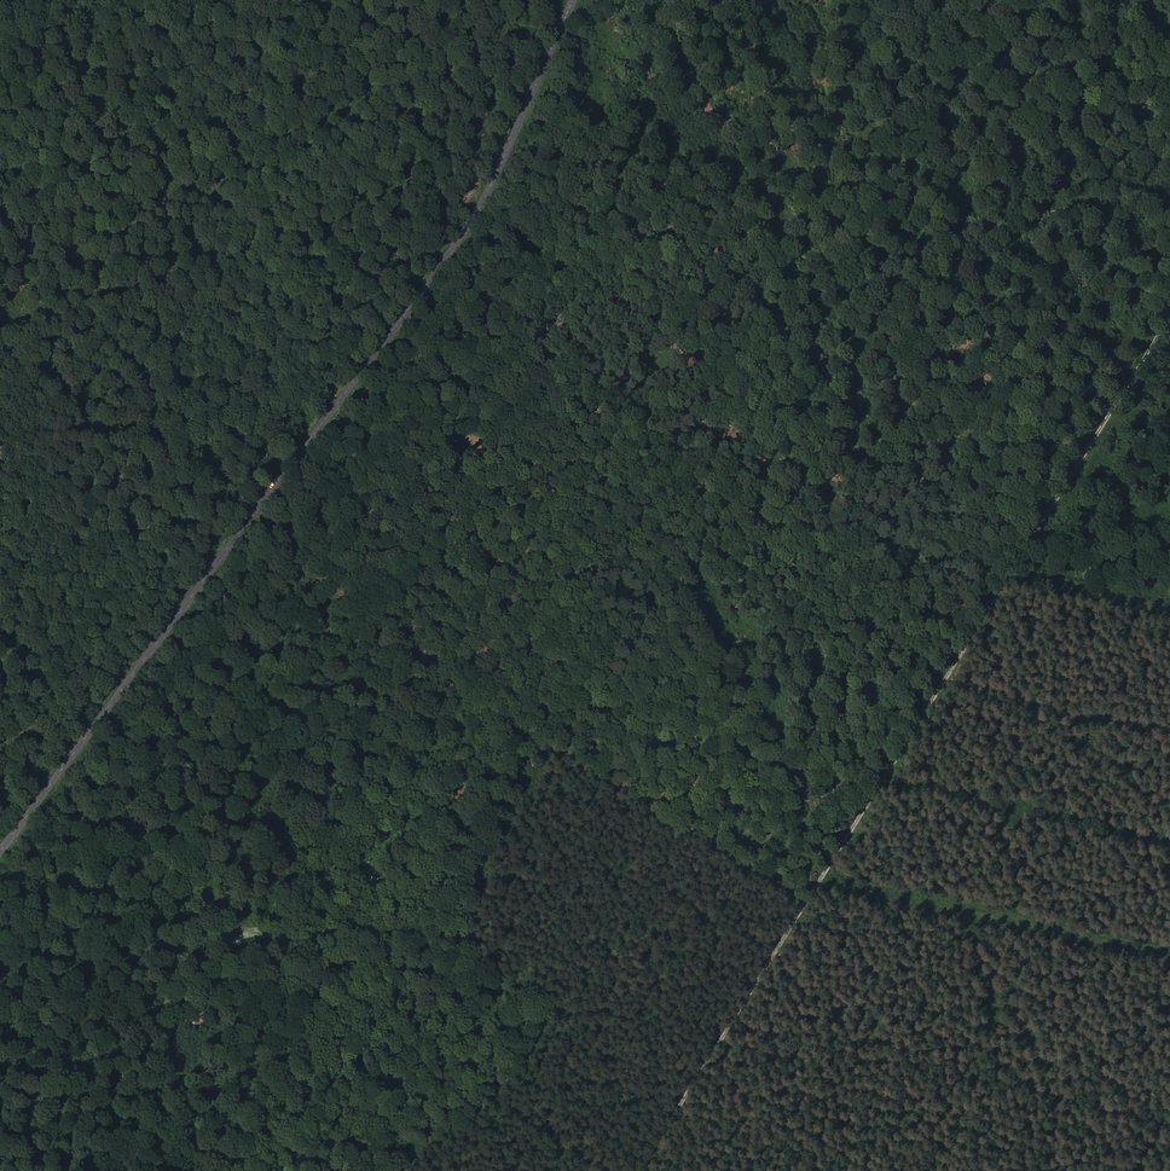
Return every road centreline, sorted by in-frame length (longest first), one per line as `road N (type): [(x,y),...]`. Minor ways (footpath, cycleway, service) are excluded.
road 1 (tertiary): [(573,0),(459,241),(0,850)]
road 2 (track): [(1169,316),(638,1170)]

